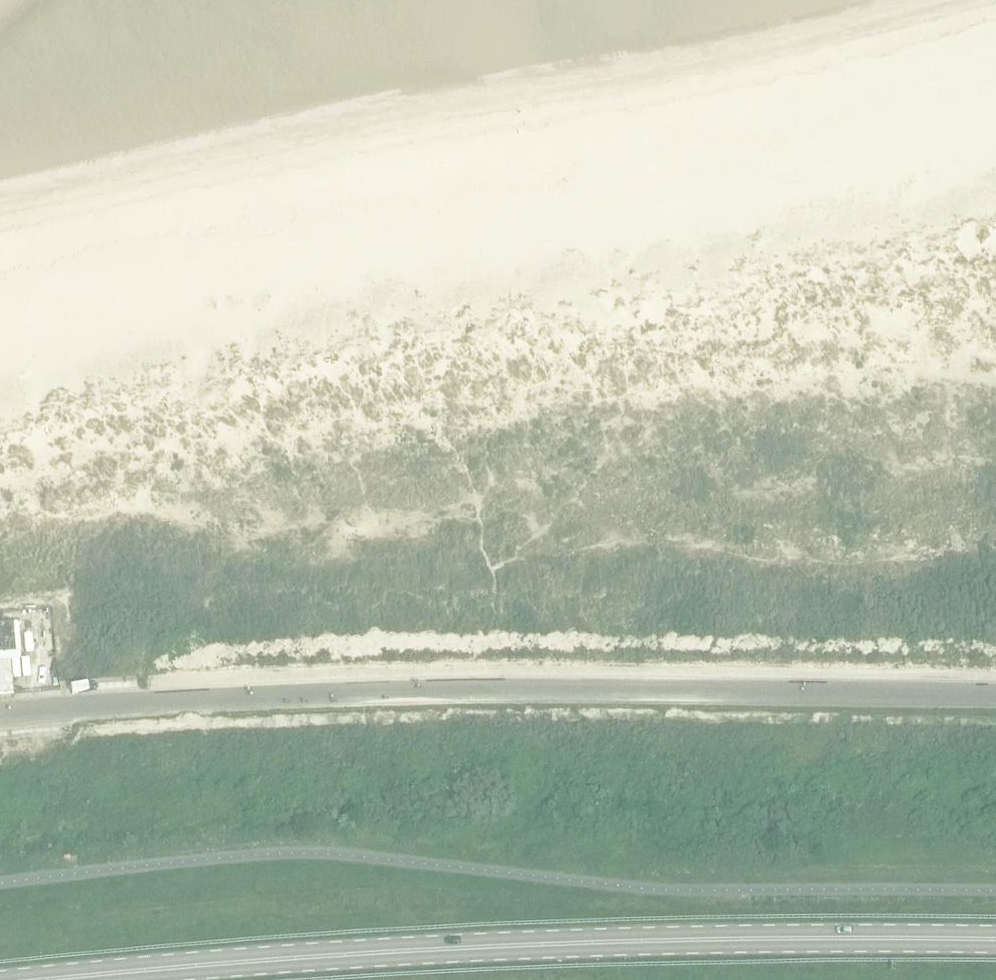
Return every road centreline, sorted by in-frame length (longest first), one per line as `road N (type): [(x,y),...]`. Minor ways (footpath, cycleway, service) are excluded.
road 1 (unclassified): [(0,714),(468,689),(995,692)]
road 2 (primary): [(995,929),(575,936),(236,954),(24,979)]

